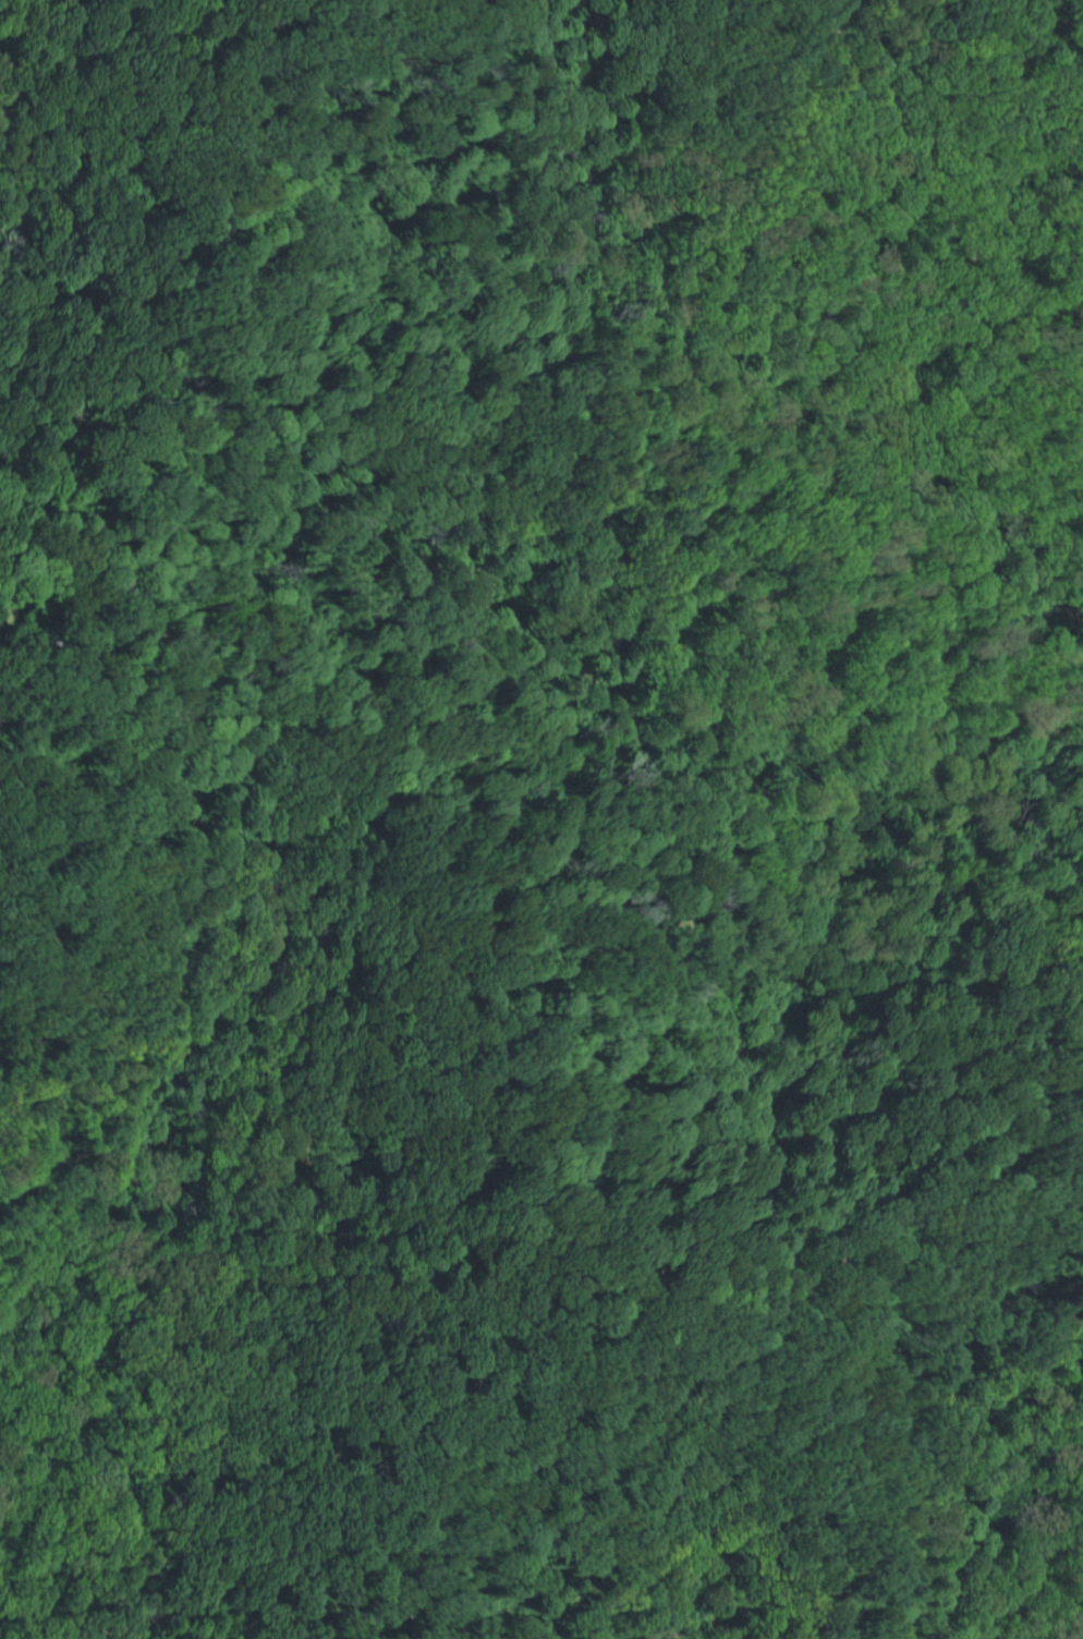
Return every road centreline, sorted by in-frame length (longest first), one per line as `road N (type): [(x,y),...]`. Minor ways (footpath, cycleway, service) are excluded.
road 1 (track): [(1082,1365),(1071,1356),(1026,1163),(982,1154),(744,1306),(598,1287),(502,1215),(565,993),(519,858),(361,702),(266,679),(195,706),(58,780),(0,750)]
road 2 (track): [(0,620),(159,491),(231,390),(314,185),(433,0)]
road 3 (residential): [(901,0),(876,29),(804,41),(667,5),(631,24),(601,89),(595,221),(451,306)]

